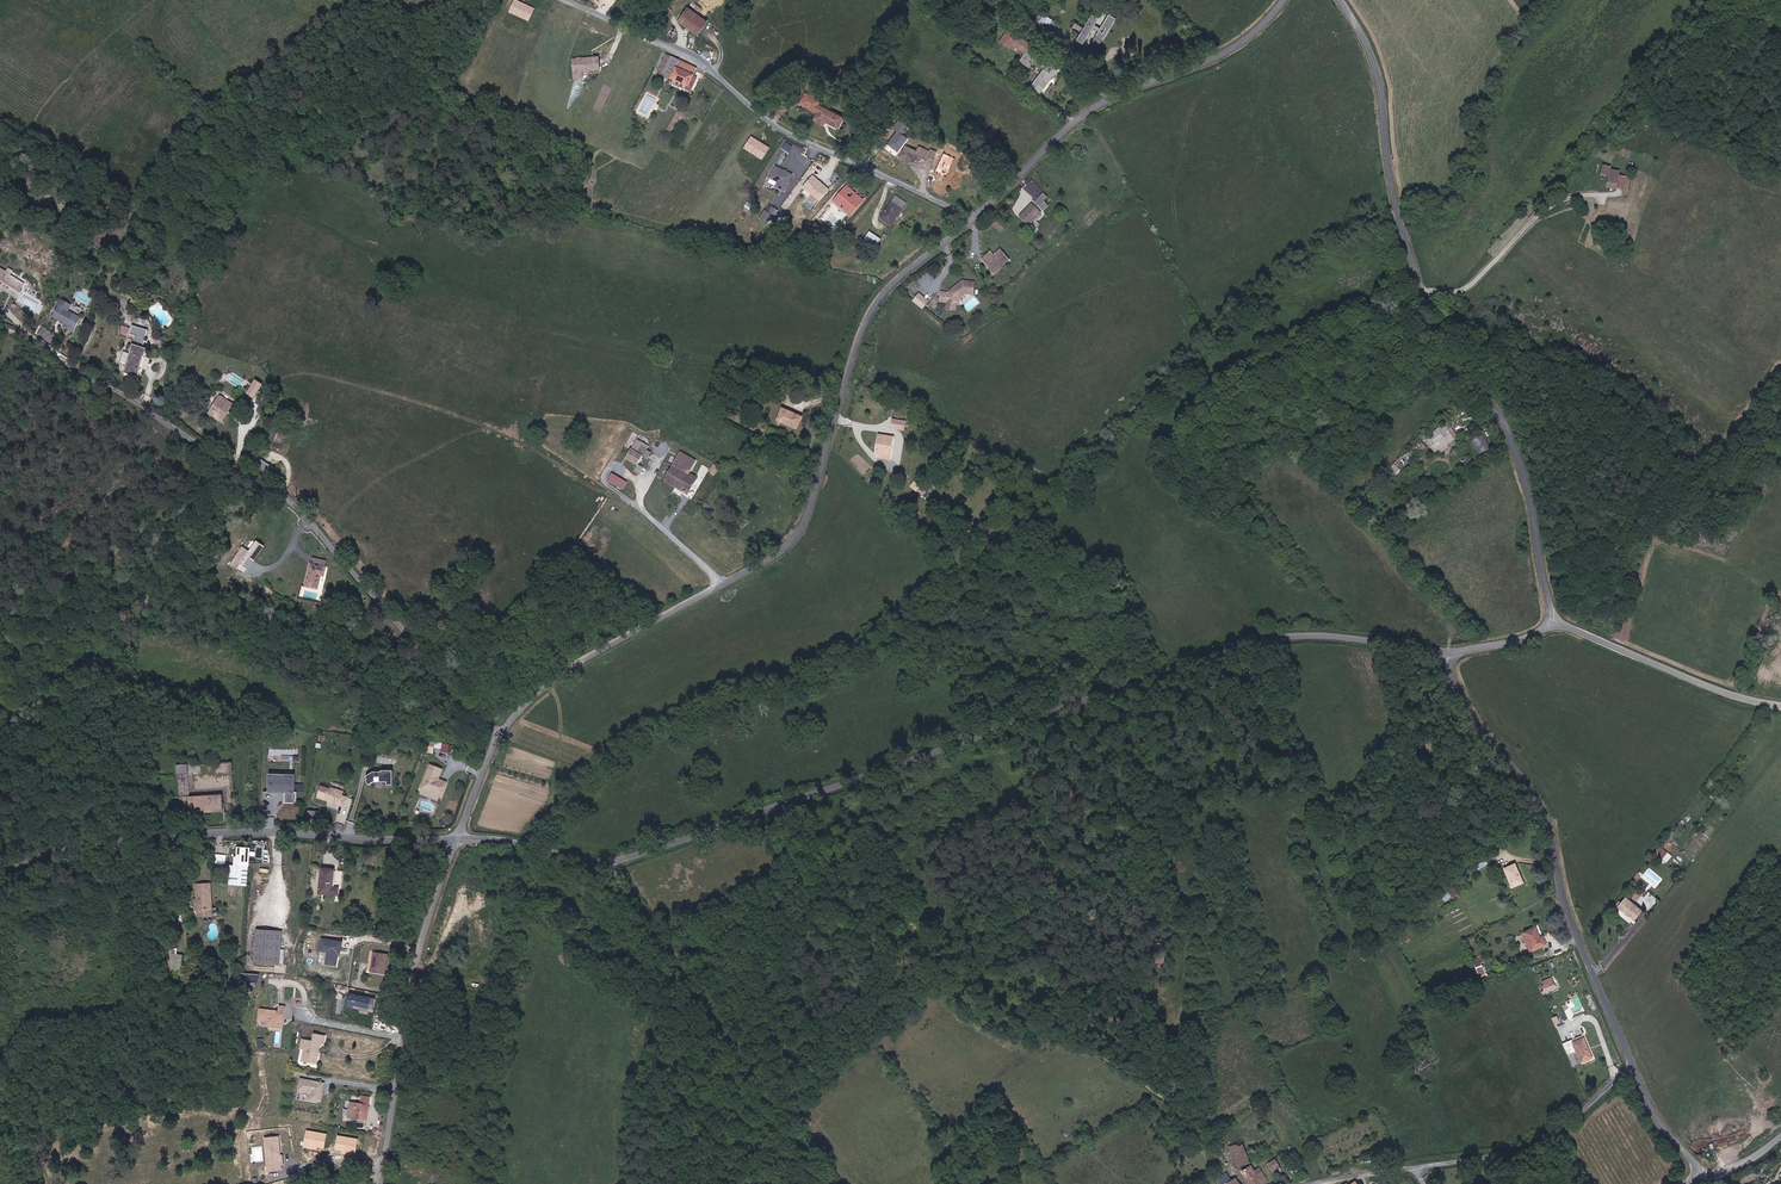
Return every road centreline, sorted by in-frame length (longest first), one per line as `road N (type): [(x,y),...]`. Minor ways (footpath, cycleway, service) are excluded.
road 1 (unclassified): [(1452,659),(1345,637),(1248,643),(610,861)]
road 2 (tertiary): [(974,218),(901,277),(866,320),(809,511),(788,545),(584,659),(502,731)]
road 3 (tertiary): [(1341,0),(1375,63),(1394,204),(1435,347),(1493,404),(1526,484),(1549,621)]
road 4 (residential): [(0,329),(271,488),(502,731)]
road 5 (unclassified): [(566,0),(714,69),(772,124),(974,218)]
road 6 (tertiary): [(0,871),(185,835),(457,839)]
road 7 (tertiary): [(1452,659),(1474,721),(1548,817),(1572,917),(1633,1064)]
road 8 (unclassified): [(845,1183),(628,911),(610,861)]
road 9 (tertiary): [(1283,0),(1234,47),(1084,115),(974,218)]
road 10 (residential): [(1312,1183),(1551,1141),(1633,1064)]
road 11 (tertiary): [(380,1183),(415,969),(457,839)]
road 12 (unclassified): [(1780,706),(1722,691),(1549,621)]
road 13 (track): [(1419,288),(1466,288),(1546,211),(1575,197),(1602,197)]
road 14 (unclassified): [(610,861),(528,843),(457,839)]
road 15 (tertiary): [(1633,1064),(1700,1176)]

